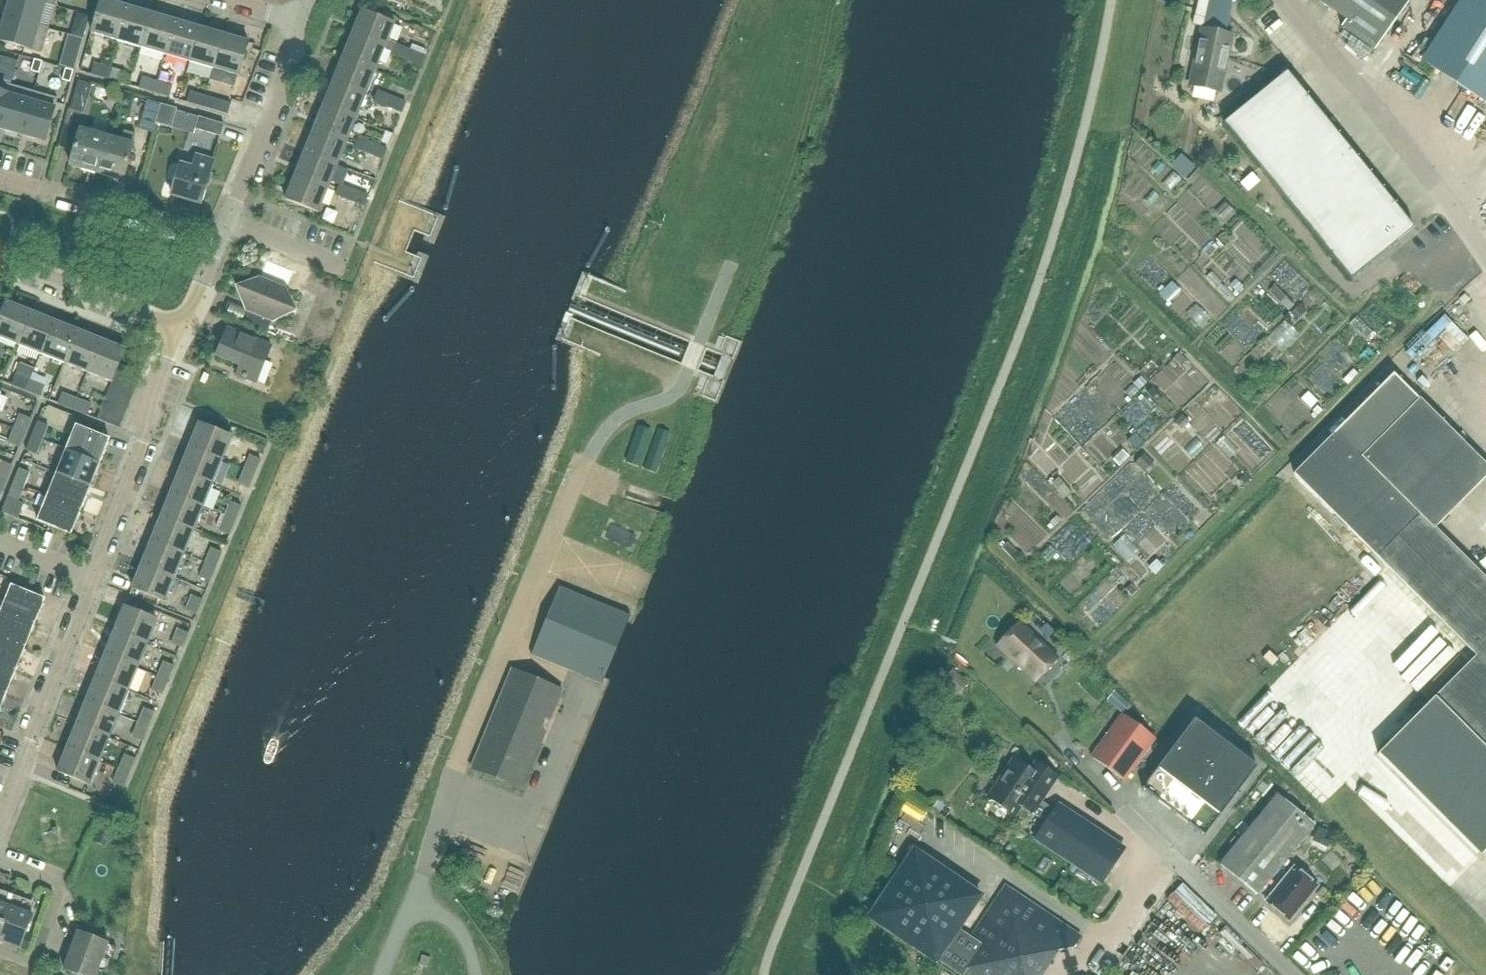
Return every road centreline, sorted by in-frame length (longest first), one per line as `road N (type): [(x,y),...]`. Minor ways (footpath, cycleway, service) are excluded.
road 1 (unclassified): [(1485,257),(1285,0)]
road 2 (residential): [(93,580),(145,403),(175,333)]
road 3 (residential): [(0,821),(93,580)]
road 4 (unclassified): [(1118,810),(1291,974)]
road 5 (residential): [(218,242),(299,24)]
road 6 (residential): [(218,242),(0,180)]
road 7 (residential): [(0,260),(175,333)]
road 8 (residential): [(64,881),(32,964),(0,953)]

